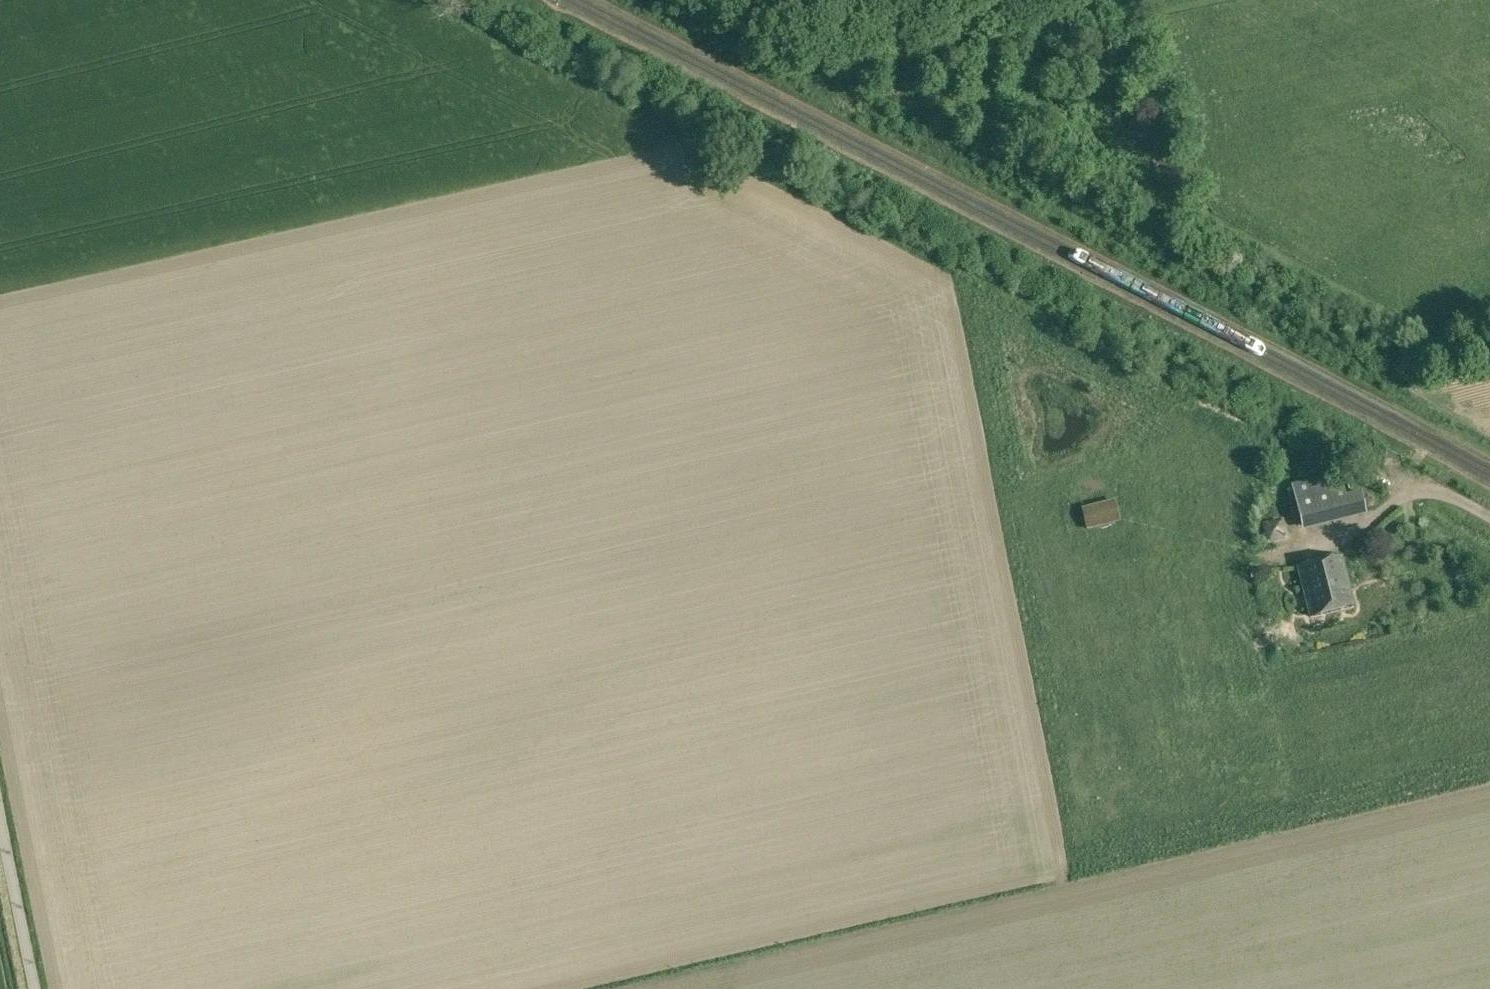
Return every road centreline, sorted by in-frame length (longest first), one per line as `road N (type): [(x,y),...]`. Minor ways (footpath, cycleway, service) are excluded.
road 1 (unclassified): [(0,793),(41,988)]
road 2 (track): [(833,28),(950,0)]

